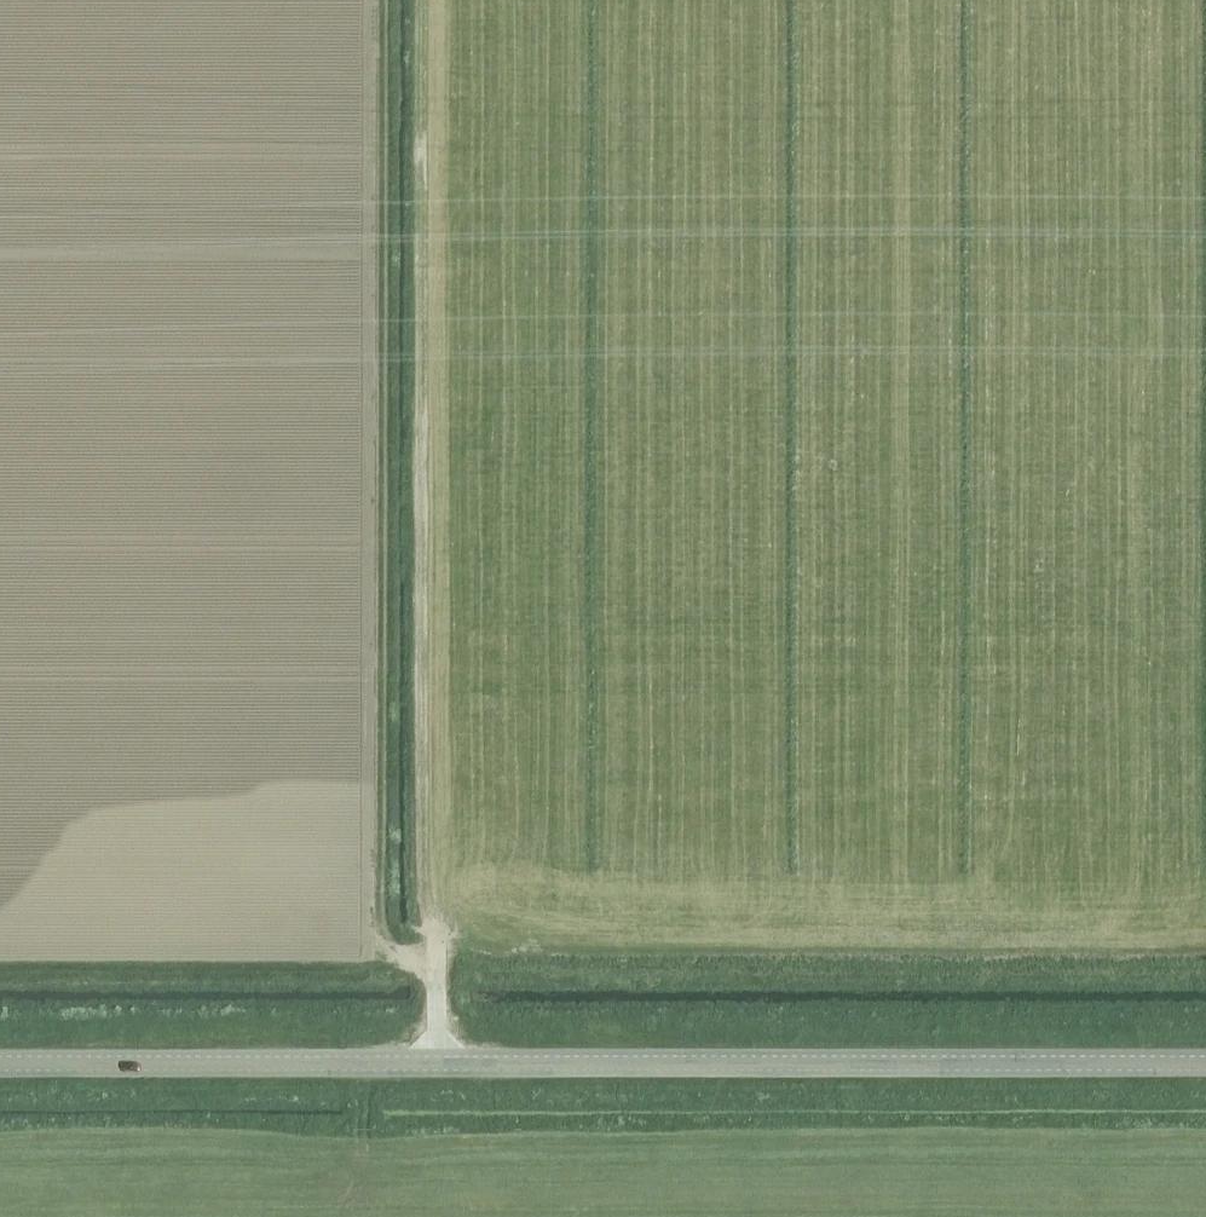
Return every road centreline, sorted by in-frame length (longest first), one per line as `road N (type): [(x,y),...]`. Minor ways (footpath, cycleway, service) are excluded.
road 1 (unclassified): [(1205,1063),(0,1063)]
road 2 (track): [(419,0),(421,937),(435,987),(435,1063)]

